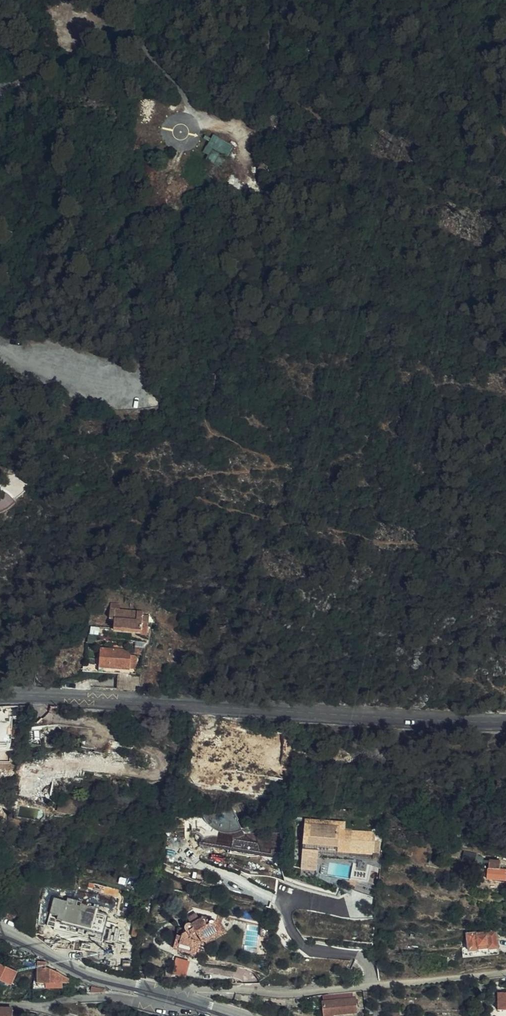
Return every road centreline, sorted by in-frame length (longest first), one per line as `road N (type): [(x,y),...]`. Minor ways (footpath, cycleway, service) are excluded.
road 1 (secondary): [(0,698),(505,721)]
road 2 (track): [(340,126),(268,90),(240,129),(199,117),(134,35),(98,25),(72,54),(3,90)]
road 3 (residential): [(505,972),(311,992),(167,995)]
road 4 (tertiary): [(167,995),(66,965),(0,932)]
road 5 (residential): [(167,995),(147,1003),(45,1004)]

